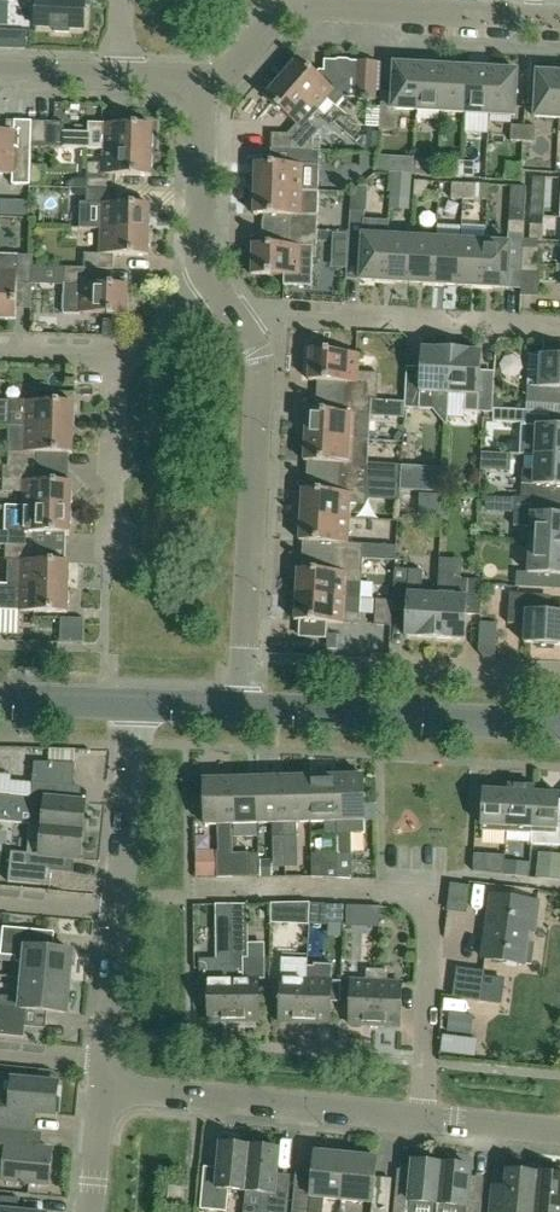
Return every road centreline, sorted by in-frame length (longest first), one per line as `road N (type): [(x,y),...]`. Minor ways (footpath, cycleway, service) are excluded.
road 1 (residential): [(421,1124),(428,914),(422,897),(406,891),(118,901)]
road 2 (residential): [(244,710),(259,323)]
road 3 (unclassified): [(421,1124),(101,1093)]
road 4 (tertiary): [(559,727),(244,710)]
road 5 (residential): [(559,324),(259,323)]
road 6 (residential): [(291,13),(559,22)]
road 7 (residential): [(216,288),(198,252),(204,82)]
road 8 (residential): [(111,555),(120,355)]
road 9 (unclassified): [(118,901),(137,706)]
road 10 (residential): [(559,675),(384,664)]
road 11 (unclassified): [(104,1063),(116,914)]
road 12 (unclassified): [(559,1137),(421,1124)]
road 13 (tertiary): [(137,706),(0,702)]
road 14 (residential): [(127,78),(0,77)]

